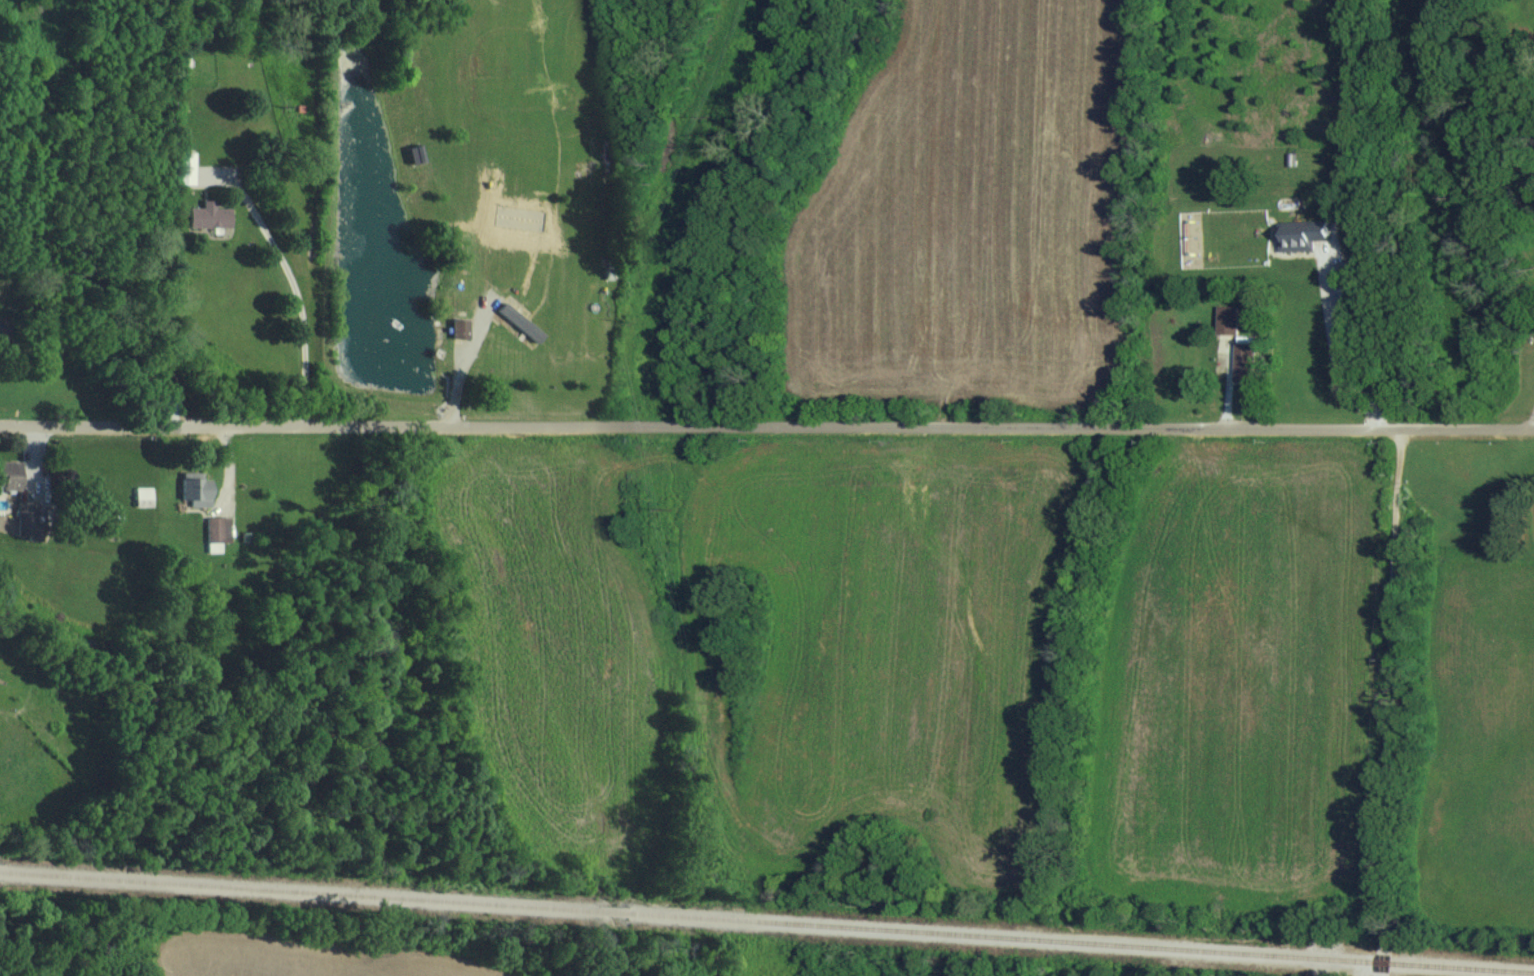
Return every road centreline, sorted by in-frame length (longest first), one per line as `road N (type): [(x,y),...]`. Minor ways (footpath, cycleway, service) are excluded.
road 1 (residential): [(1533,429),(0,427)]

